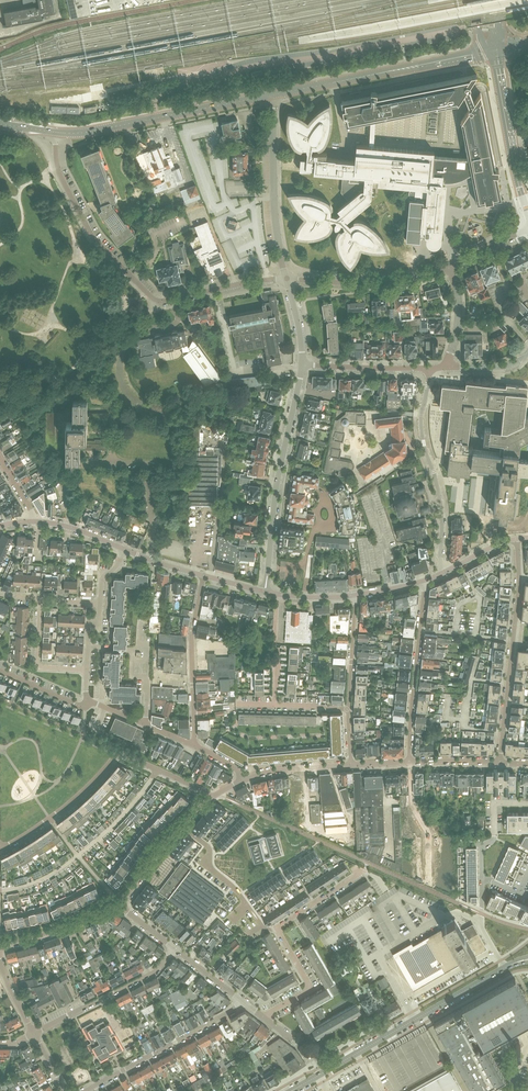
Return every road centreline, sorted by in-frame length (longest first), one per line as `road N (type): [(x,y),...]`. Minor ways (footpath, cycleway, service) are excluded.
road 1 (residential): [(58,170),(93,237),(154,299),(287,278)]
road 2 (residential): [(265,591),(302,365)]
road 3 (residential): [(500,762),(516,539)]
road 4 (secondary): [(272,95),(488,52)]
road 5 (tertiary): [(325,1071),(509,965)]
road 6 (residential): [(445,571),(441,500),(422,431),(429,368)]
road 7 (residential): [(287,278),(275,214),(272,95)]
road 8 (residential): [(422,581),(410,762)]
road 9 (residential): [(246,1004),(88,1090)]
road 10 (residential): [(204,576),(192,635),(192,745)]
road 11 (residential): [(34,1032),(160,968),(174,948)]
road 12 (residential): [(287,278),(370,284),(450,266)]
road 13 (residential): [(119,751),(73,801),(0,849)]
road 14 (residential): [(181,824),(208,847),(212,870),(263,929),(277,929)]
road 15 (unclassified): [(0,946),(120,903)]
road 16 (residential): [(429,368),(302,365)]
road 17 (residential): [(277,929),(364,871),(383,881)]
road 18 (residential): [(262,1016),(312,988),(277,929)]
road 19 (secondary): [(527,214),(503,93)]

